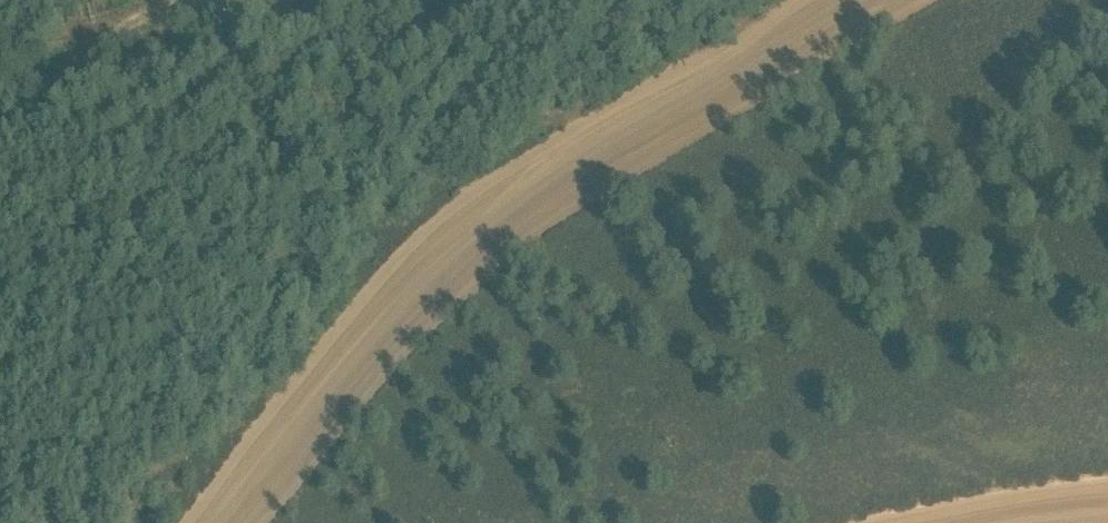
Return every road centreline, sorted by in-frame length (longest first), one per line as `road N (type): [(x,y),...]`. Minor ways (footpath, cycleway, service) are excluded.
road 1 (track): [(217,522),(446,251),(868,0)]

